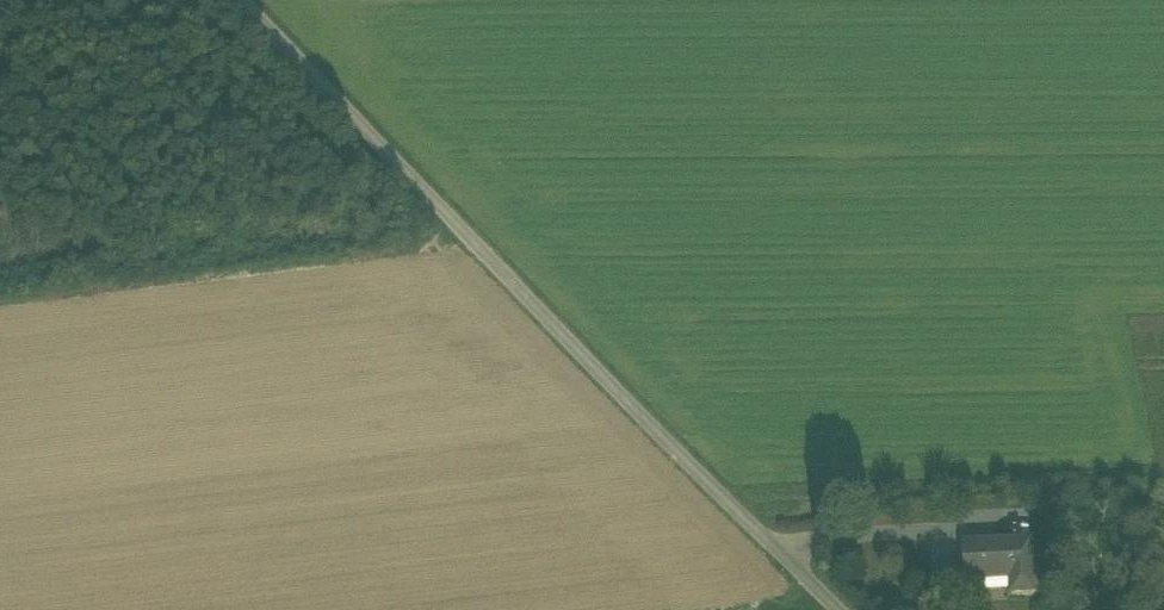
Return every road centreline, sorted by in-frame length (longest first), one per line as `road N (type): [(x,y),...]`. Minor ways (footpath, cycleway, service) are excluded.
road 1 (unclassified): [(240,0),(836,609)]

